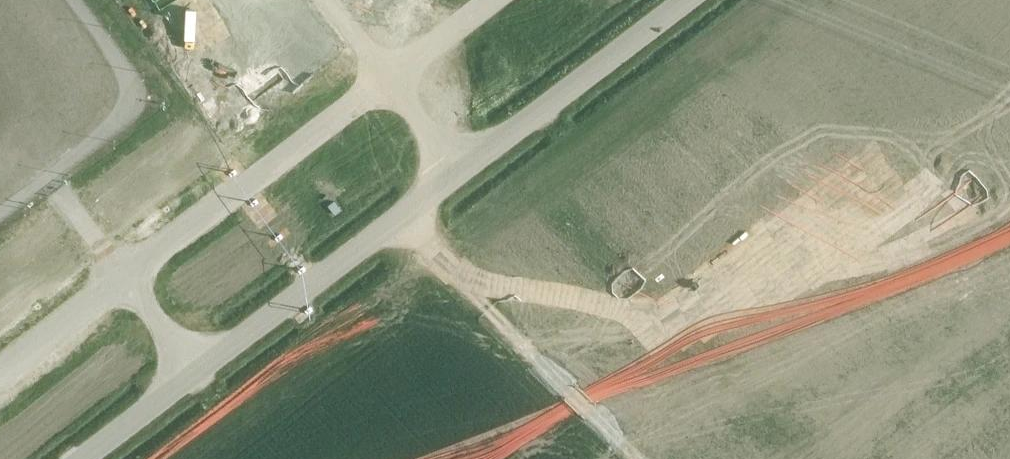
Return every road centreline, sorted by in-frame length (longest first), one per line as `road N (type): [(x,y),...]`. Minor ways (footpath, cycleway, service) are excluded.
road 1 (unclassified): [(89,458),(685,0)]
road 2 (track): [(641,458),(406,219)]

